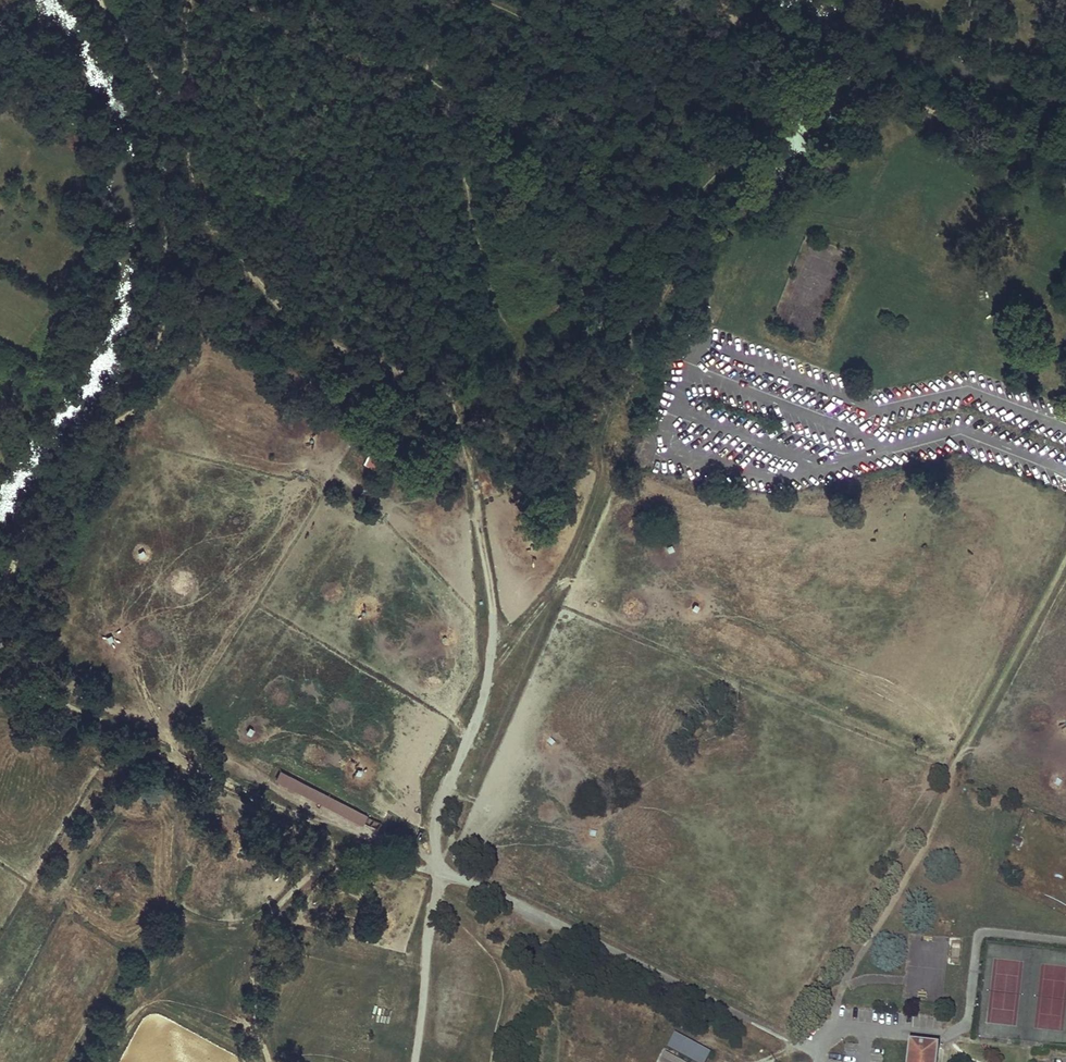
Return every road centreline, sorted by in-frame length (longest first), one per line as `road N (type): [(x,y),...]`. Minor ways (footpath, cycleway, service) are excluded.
road 1 (track): [(463,449),(475,480),(488,652),(480,708),(435,827),(441,865),(414,1061)]

